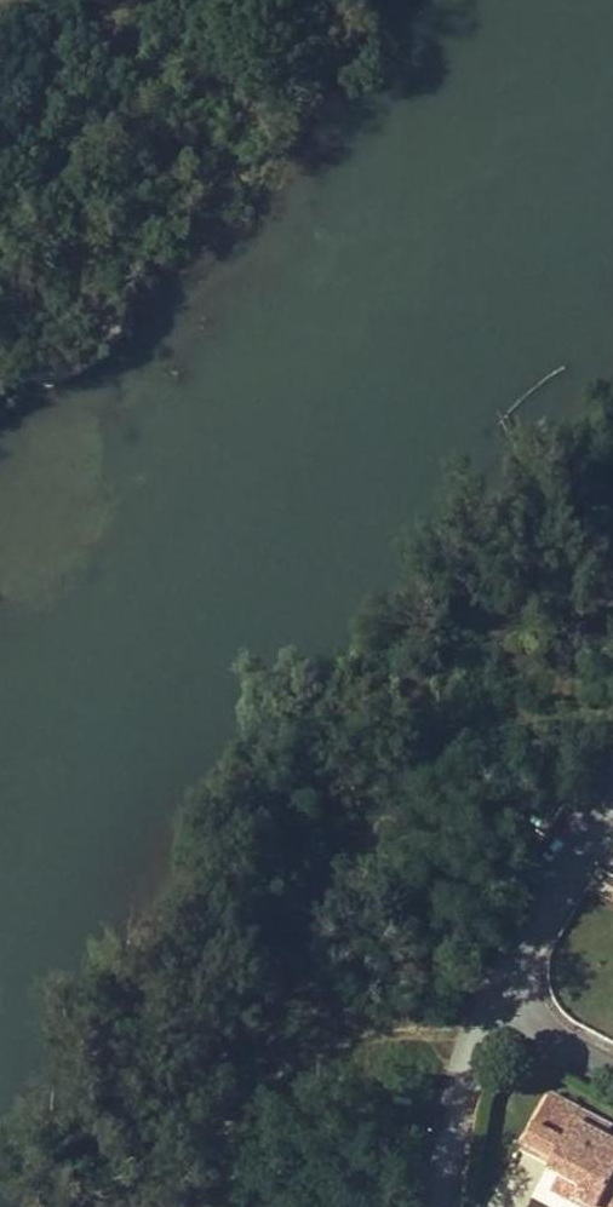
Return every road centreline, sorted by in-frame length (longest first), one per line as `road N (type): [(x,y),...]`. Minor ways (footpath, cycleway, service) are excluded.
road 1 (residential): [(483,1005),(612,800)]
road 2 (residential): [(436,1206),(483,1005)]
road 3 (residential): [(612,1072),(483,1005)]

